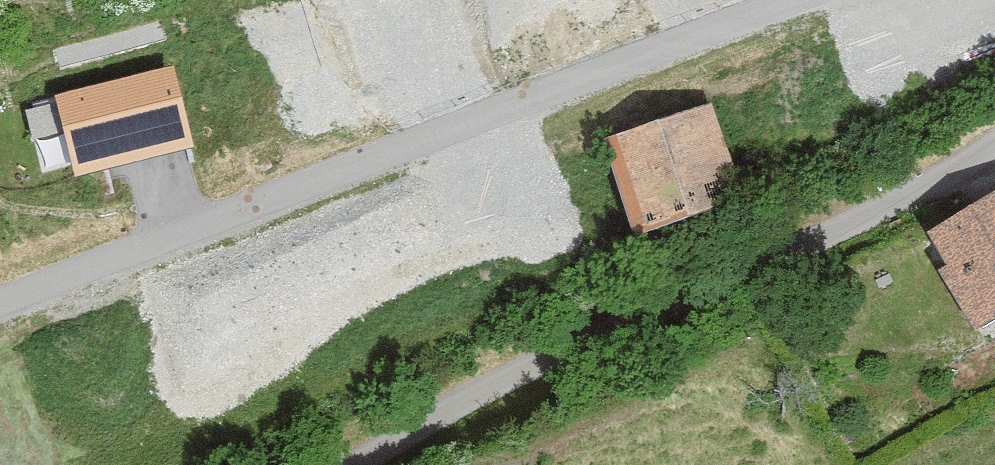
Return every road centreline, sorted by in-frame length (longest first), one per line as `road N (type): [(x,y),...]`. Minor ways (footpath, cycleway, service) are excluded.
road 1 (residential): [(839,0),(0,301)]
road 2 (residential): [(385,464),(994,142)]

